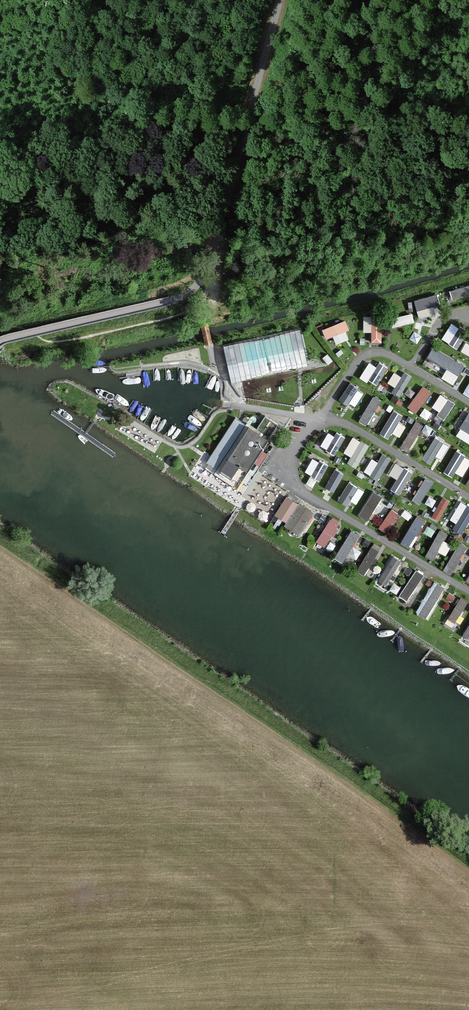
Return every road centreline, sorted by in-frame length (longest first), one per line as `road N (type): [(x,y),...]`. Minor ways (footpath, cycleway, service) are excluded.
road 1 (track): [(278,0),(209,279),(175,301)]

